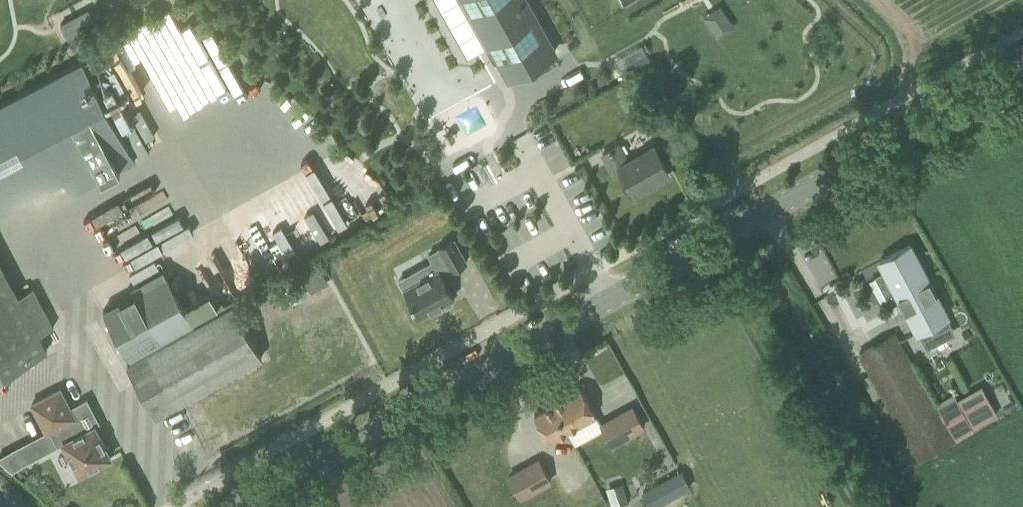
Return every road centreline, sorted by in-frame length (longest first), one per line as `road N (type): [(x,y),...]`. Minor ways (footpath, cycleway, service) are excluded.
road 1 (tertiary): [(240,506),(1022,68)]

